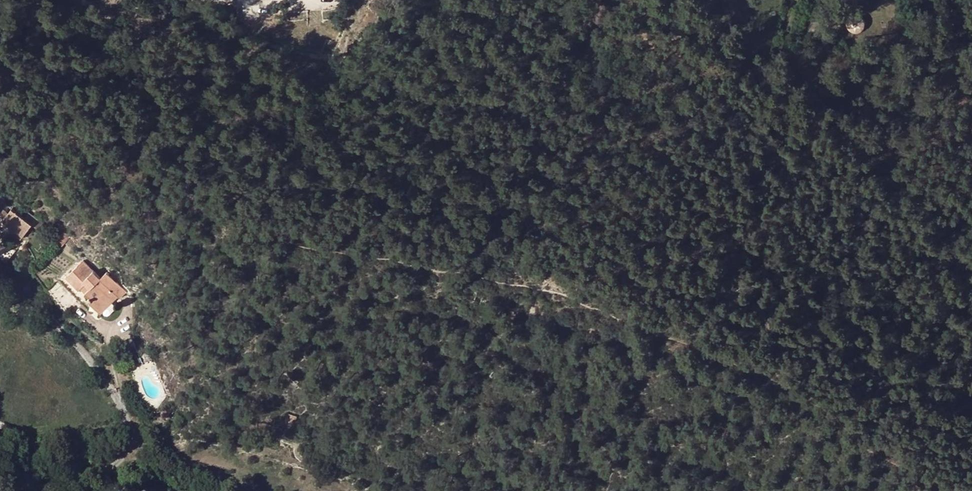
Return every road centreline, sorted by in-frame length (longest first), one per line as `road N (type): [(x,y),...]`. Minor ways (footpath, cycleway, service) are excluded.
road 1 (residential): [(16,490),(109,467),(124,457),(131,434),(107,378),(0,270)]

